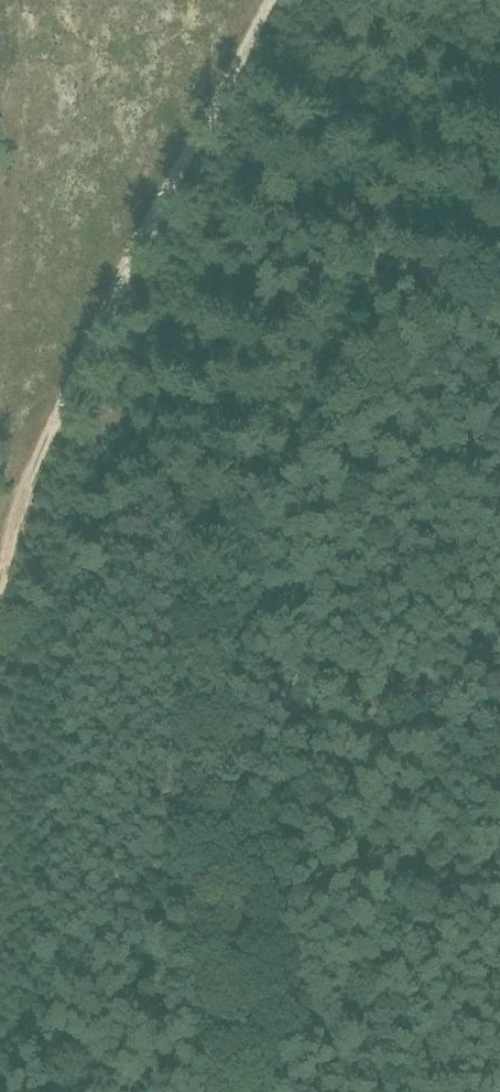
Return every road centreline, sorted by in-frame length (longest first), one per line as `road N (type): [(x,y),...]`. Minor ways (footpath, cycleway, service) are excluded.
road 1 (track): [(0,579),(47,445),(175,179),(274,0)]
road 2 (track): [(245,852),(250,522)]
road 3 (track): [(245,852),(499,642)]
road 4 (track): [(499,335),(389,426),(250,522)]
road 5 (track): [(0,1044),(245,852)]
road 6 (track): [(260,1091),(245,852)]

